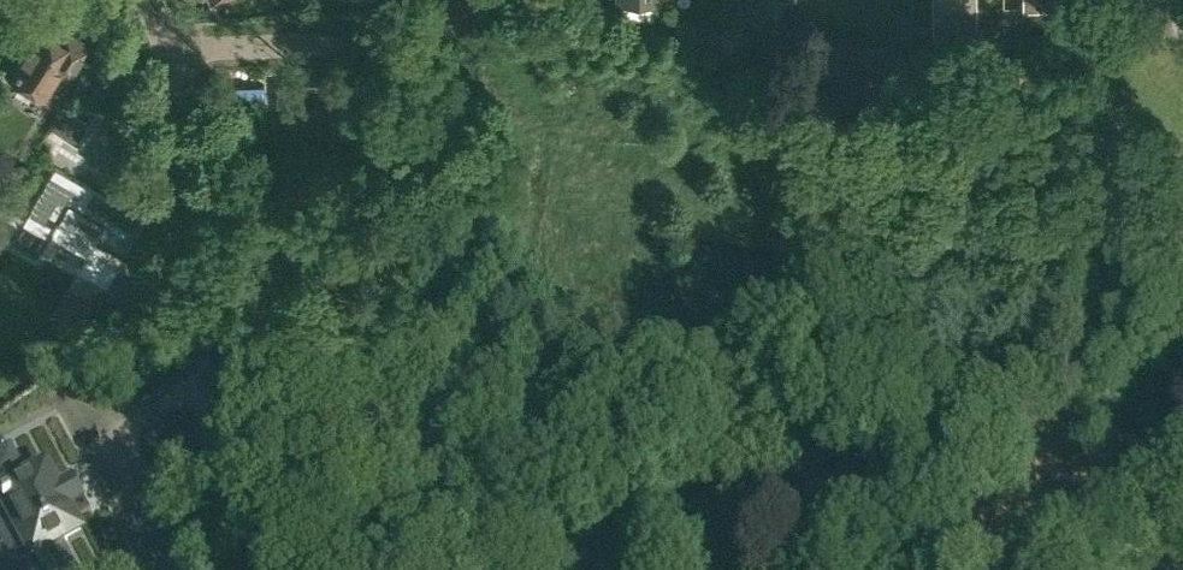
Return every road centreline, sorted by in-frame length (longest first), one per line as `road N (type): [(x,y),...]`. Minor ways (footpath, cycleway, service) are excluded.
road 1 (residential): [(226,569),(189,112),(170,51)]
road 2 (residential): [(170,51),(426,32),(479,0)]

